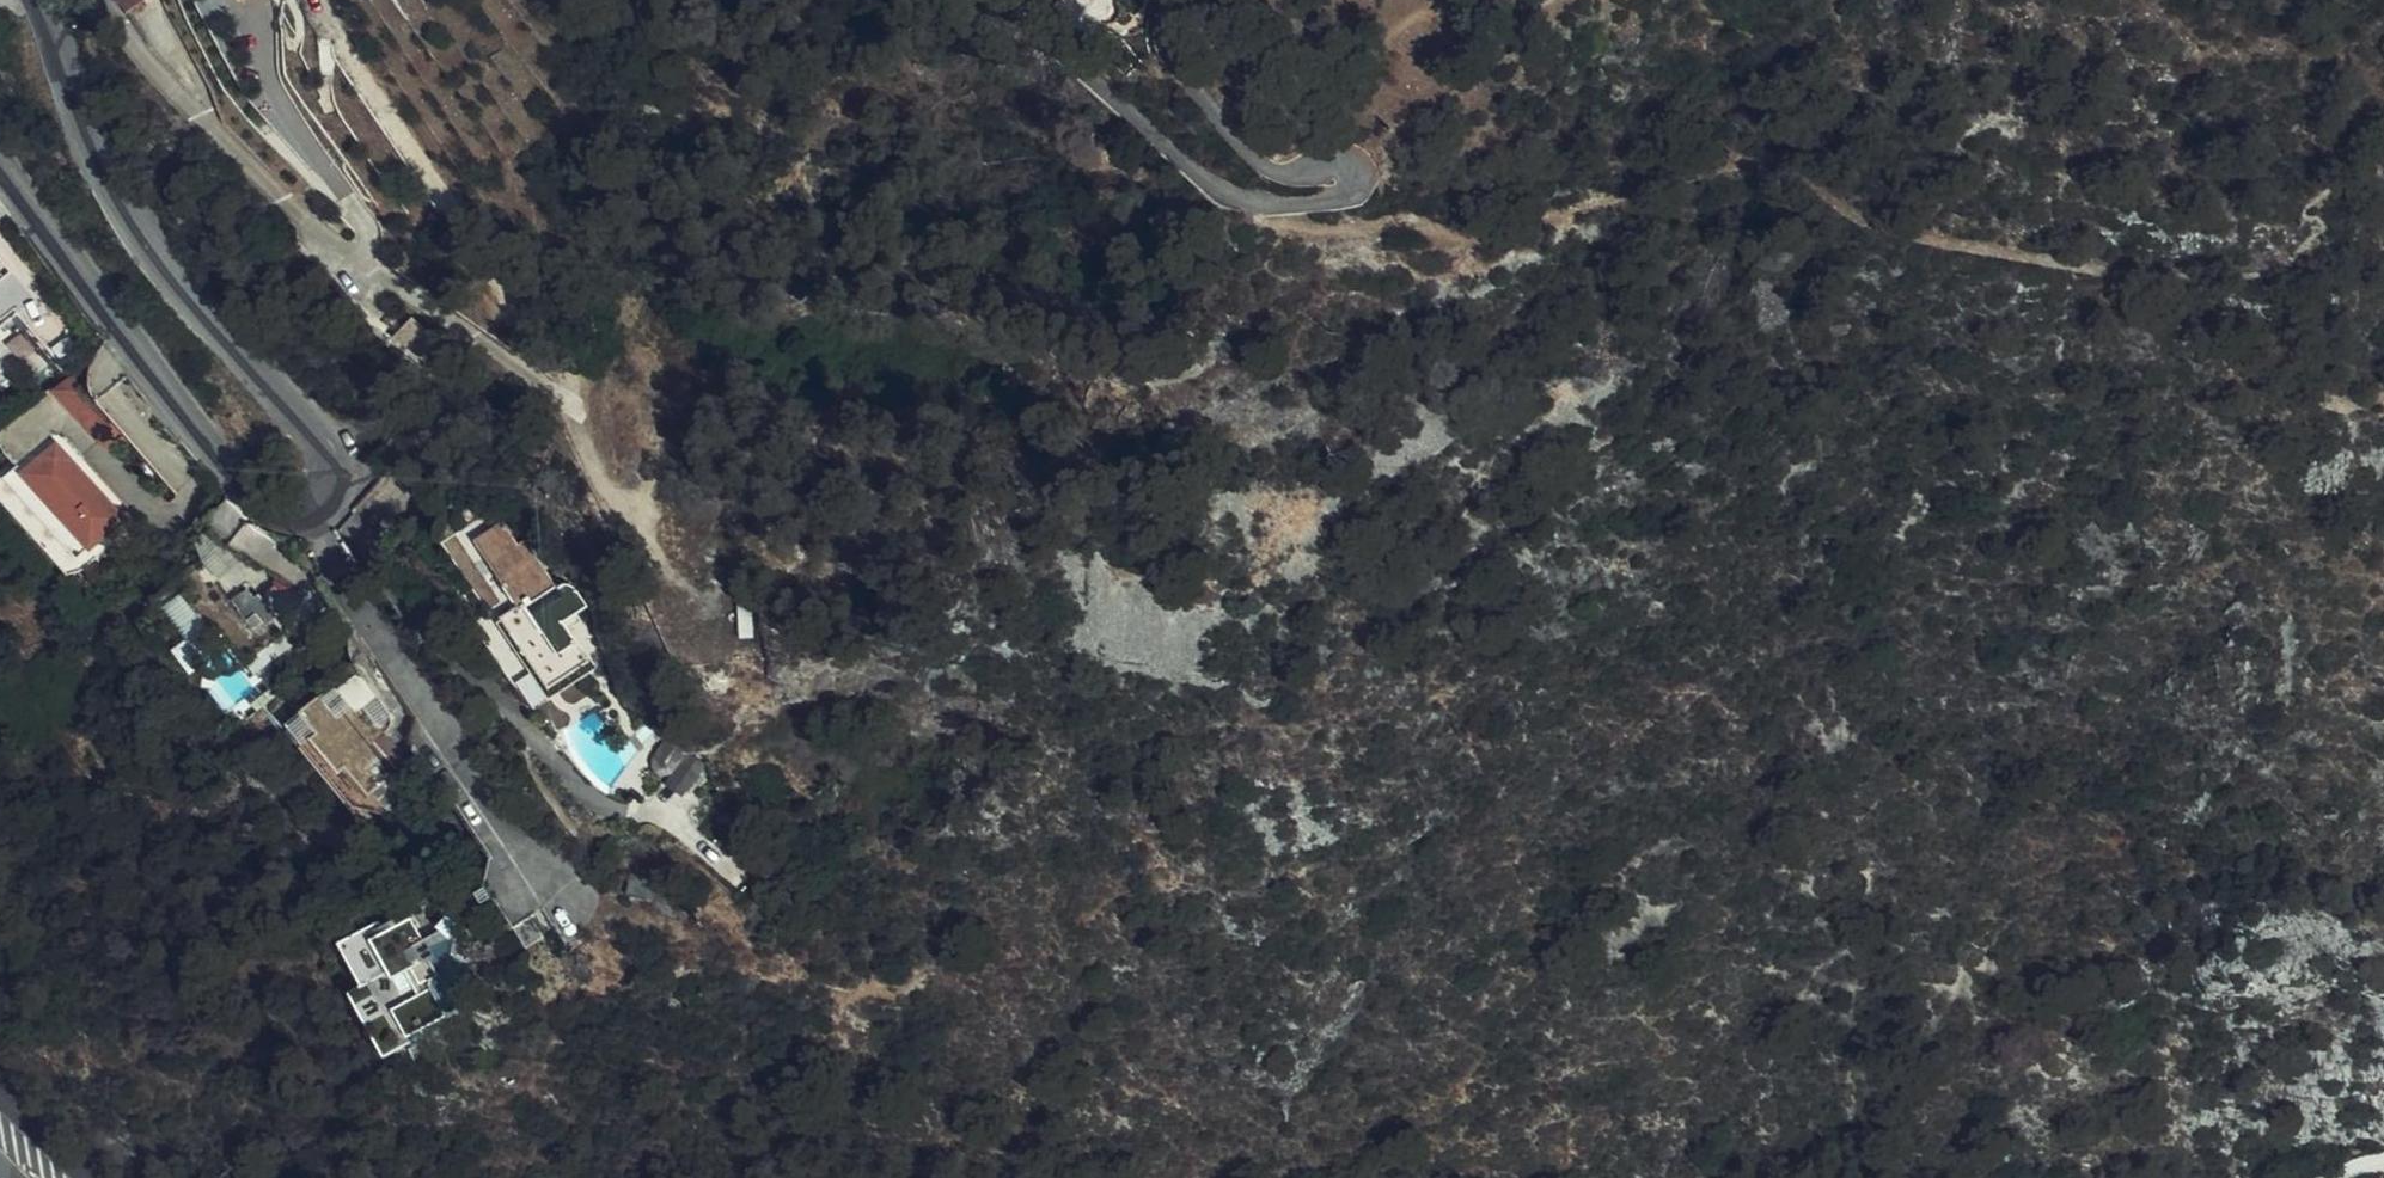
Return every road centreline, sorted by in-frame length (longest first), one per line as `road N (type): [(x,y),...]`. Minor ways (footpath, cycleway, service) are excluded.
road 1 (tertiary): [(0,164),(202,436),(271,513),(318,511),(339,485),(331,444),(130,219),(38,0)]
road 2 (residential): [(1169,0),(1171,54),(1256,156),(1284,170),(1342,160),(1356,165),(1355,191),(1258,202),(1230,194),(1089,69),(1037,0)]
road 3 (primary): [(91,1177),(0,1096)]

